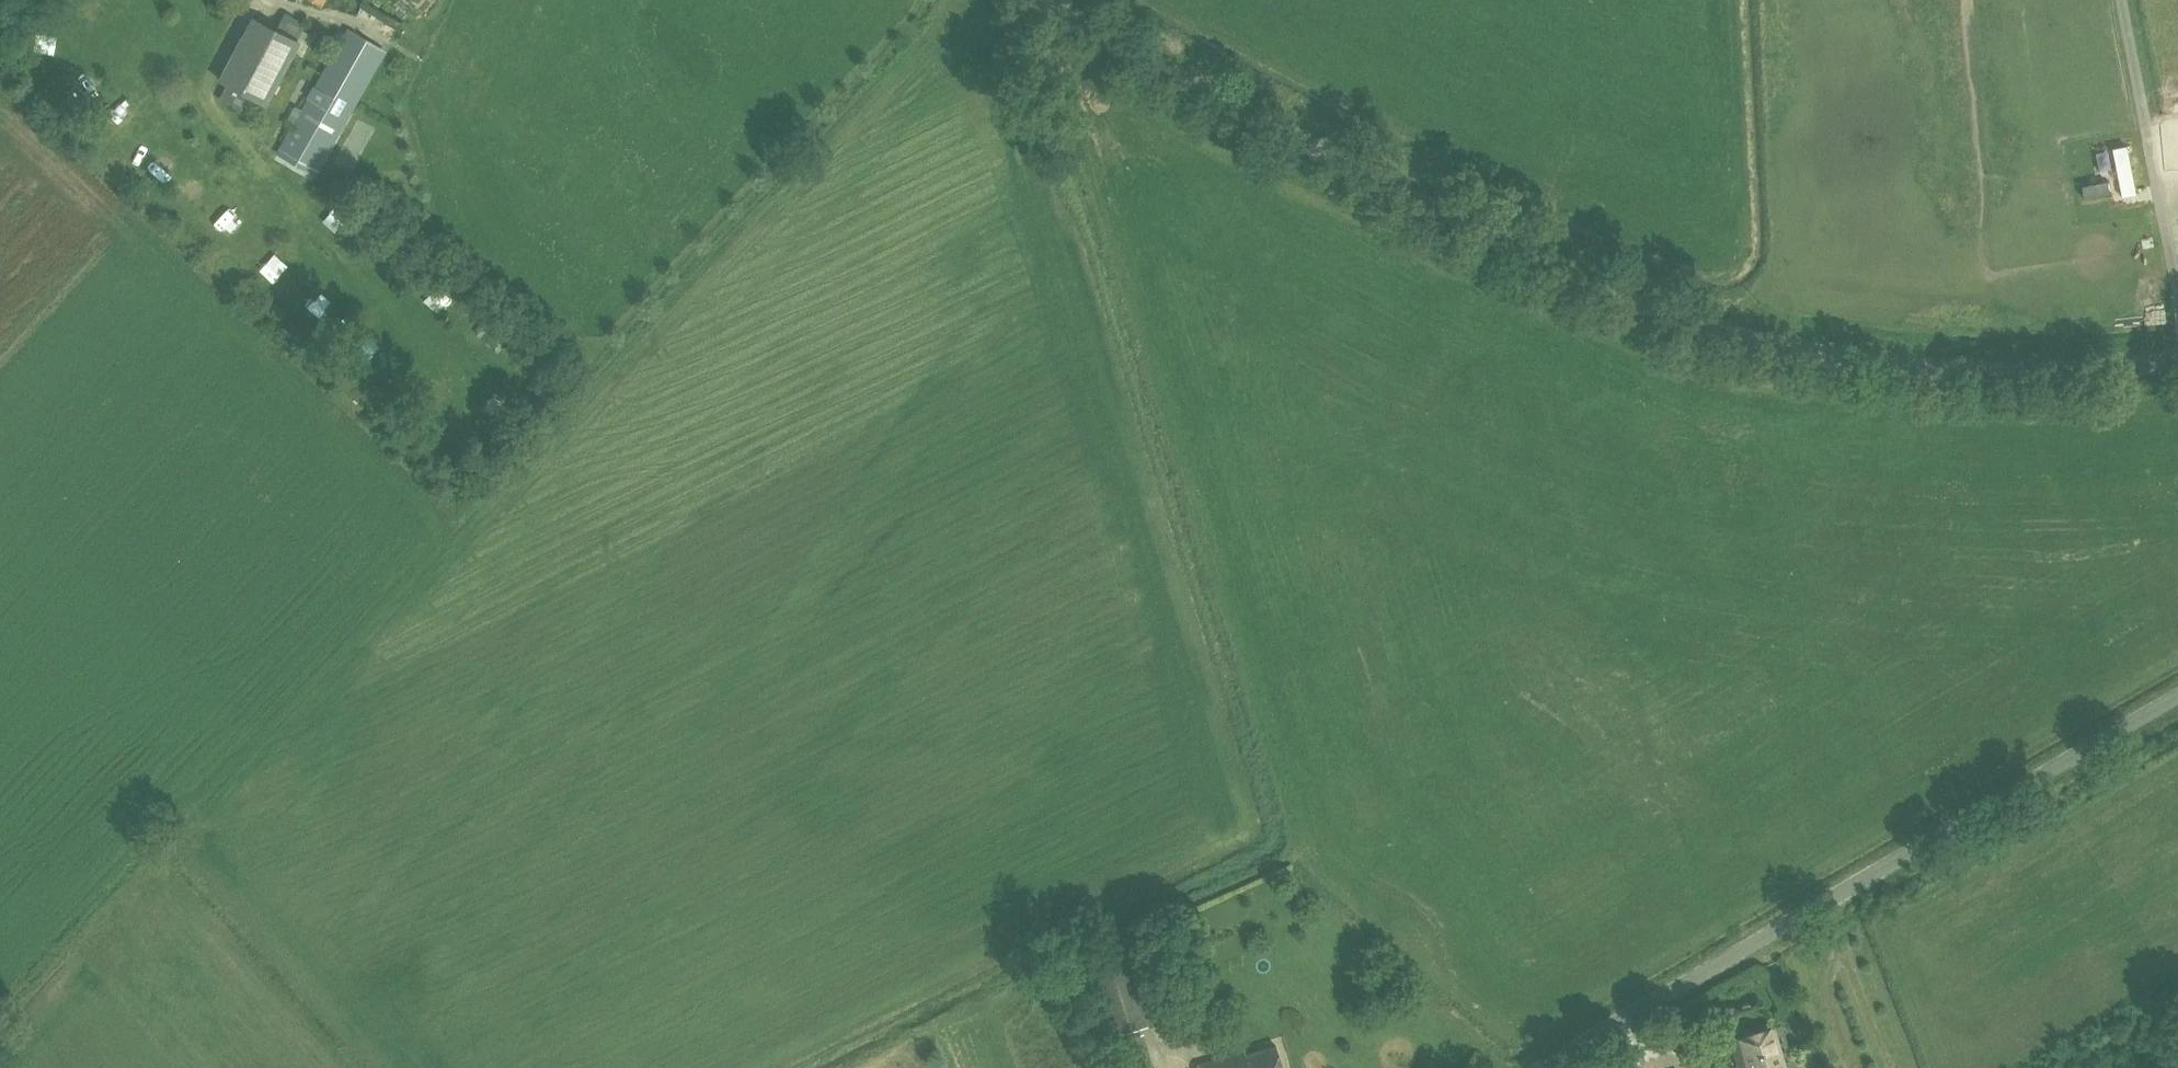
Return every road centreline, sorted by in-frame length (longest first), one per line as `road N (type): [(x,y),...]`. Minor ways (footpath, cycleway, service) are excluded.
road 1 (unclassified): [(2177,363),(2039,372),(1910,368),(1732,334),(1606,292),(1112,50),(1038,0)]
road 2 (unclassified): [(1549,1067),(1590,1035),(2177,696)]

